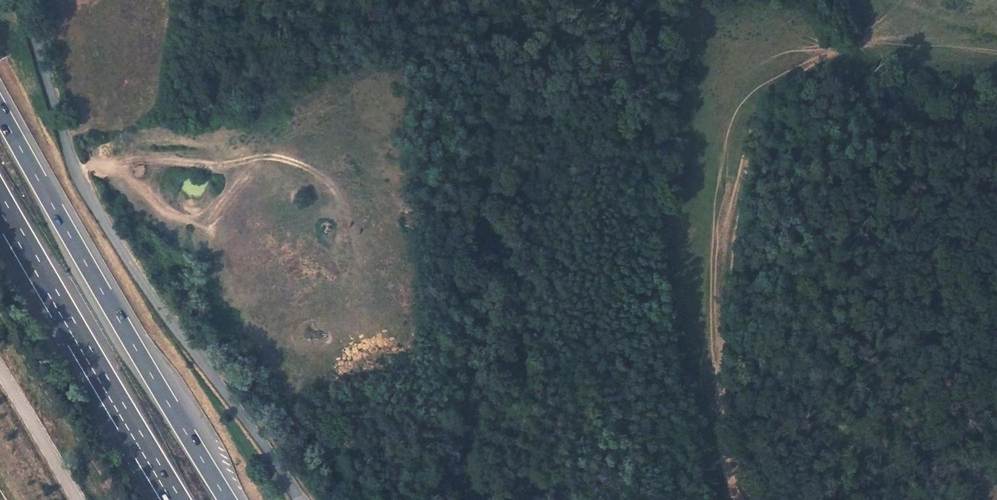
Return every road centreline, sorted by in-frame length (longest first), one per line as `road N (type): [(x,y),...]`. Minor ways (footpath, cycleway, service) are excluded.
road 1 (unclassified): [(304,499),(97,213),(61,138),(24,0)]
road 2 (motorway): [(227,499),(0,108)]
road 3 (motorway): [(0,199),(176,499)]
road 4 (unclassified): [(77,499),(0,371)]

